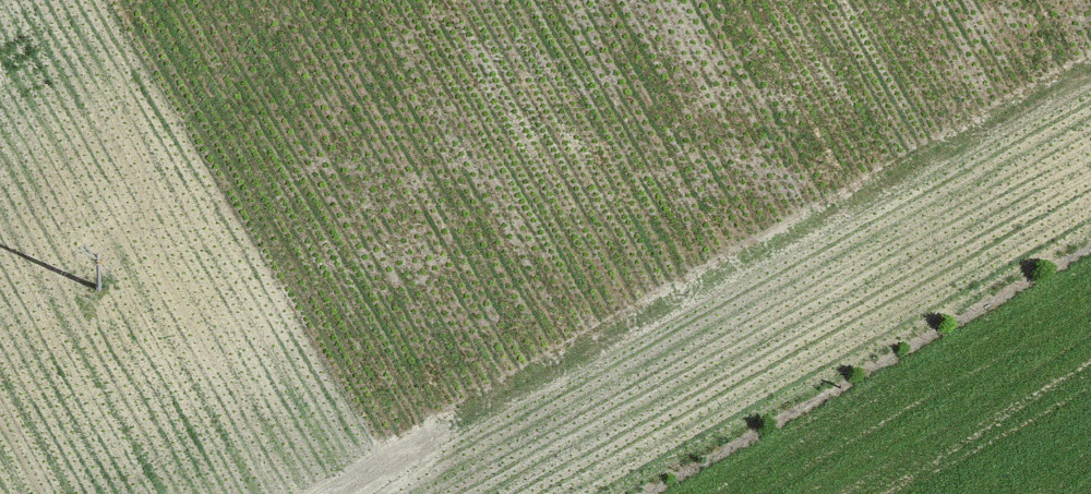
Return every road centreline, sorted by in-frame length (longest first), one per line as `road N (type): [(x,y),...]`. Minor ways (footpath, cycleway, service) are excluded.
road 1 (track): [(323,493),(1090,64)]
road 2 (track): [(413,444),(348,382),(112,0)]
road 3 (track): [(477,0),(631,252),(680,294)]
road 4 (track): [(948,144),(906,111),(835,0)]

